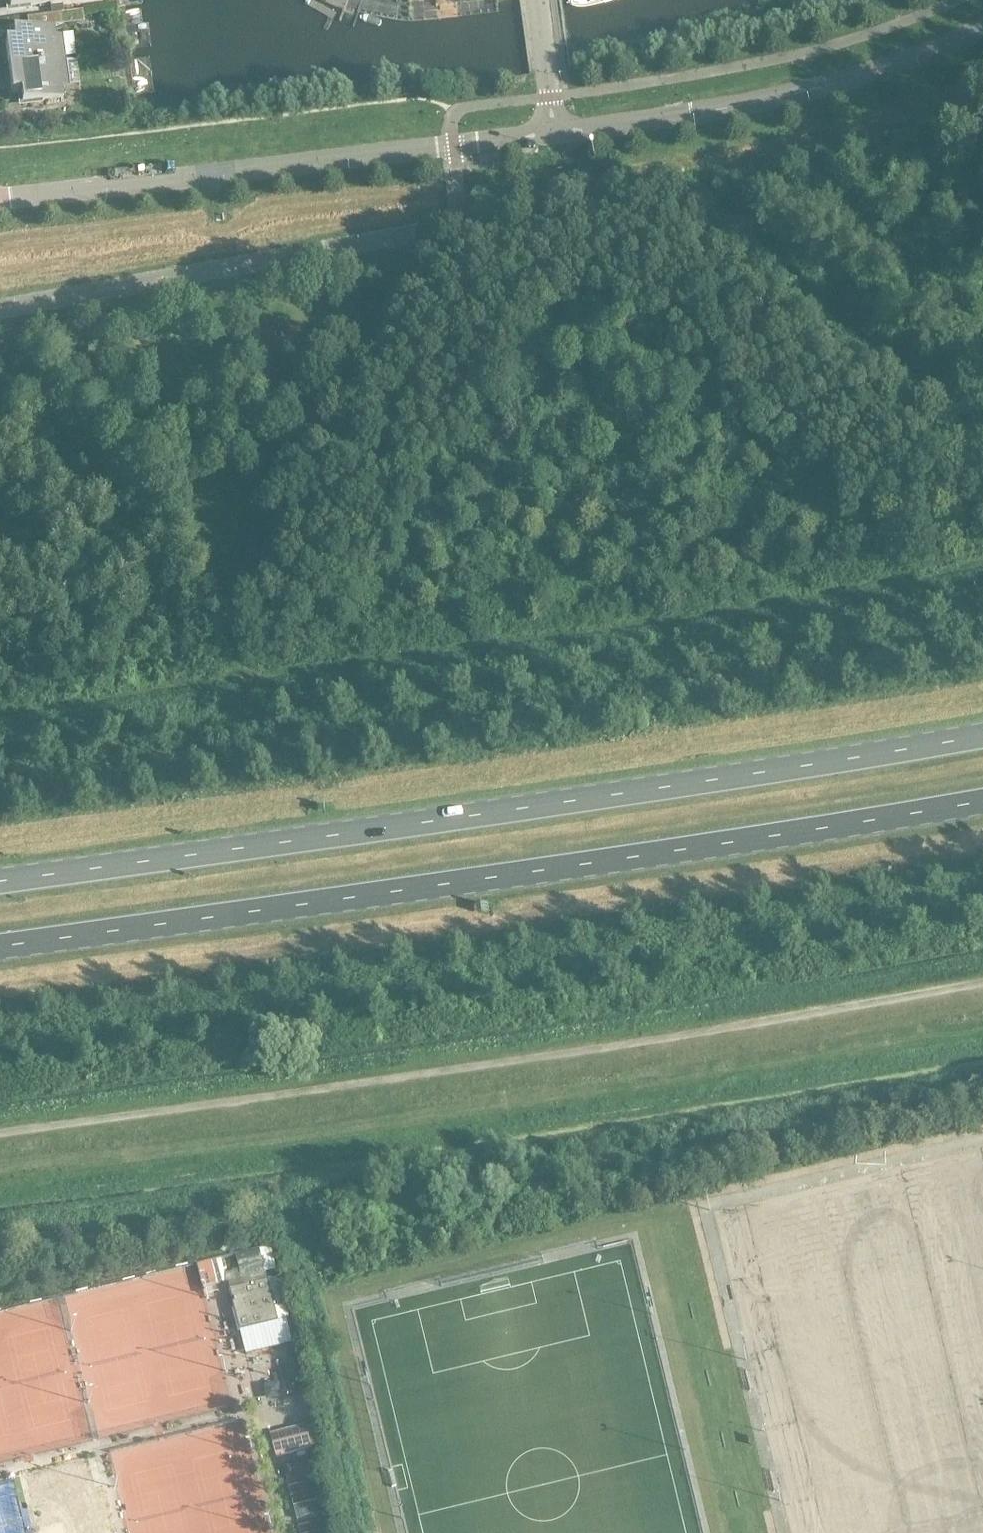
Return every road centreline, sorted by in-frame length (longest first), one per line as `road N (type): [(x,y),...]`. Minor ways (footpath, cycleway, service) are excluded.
road 1 (trunk): [(982,734),(474,818),(0,880)]
road 2 (trunk): [(0,941),(982,799)]
road 3 (residential): [(0,198),(553,133)]
road 4 (unclassified): [(553,133),(791,94),(982,28)]
road 5 (residential): [(553,133),(536,0)]

